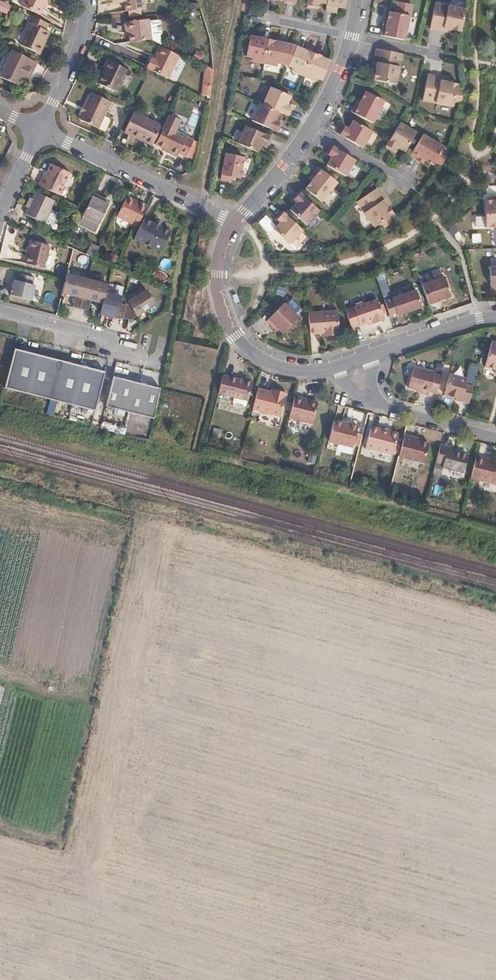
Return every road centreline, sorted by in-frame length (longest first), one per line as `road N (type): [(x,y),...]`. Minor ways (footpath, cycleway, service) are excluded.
road 1 (residential): [(235,222),(312,127),(335,82),(357,0)]
road 2 (residential): [(358,360),(326,370),(274,366),(236,335),(216,274),(235,222)]
road 3 (residential): [(198,202),(42,128)]
road 4 (residential): [(358,360),(380,405),(495,437)]
road 5 (residential): [(0,317),(161,363)]
road 6 (residential): [(495,318),(358,360)]
road 7 (residential): [(89,0),(42,128)]

